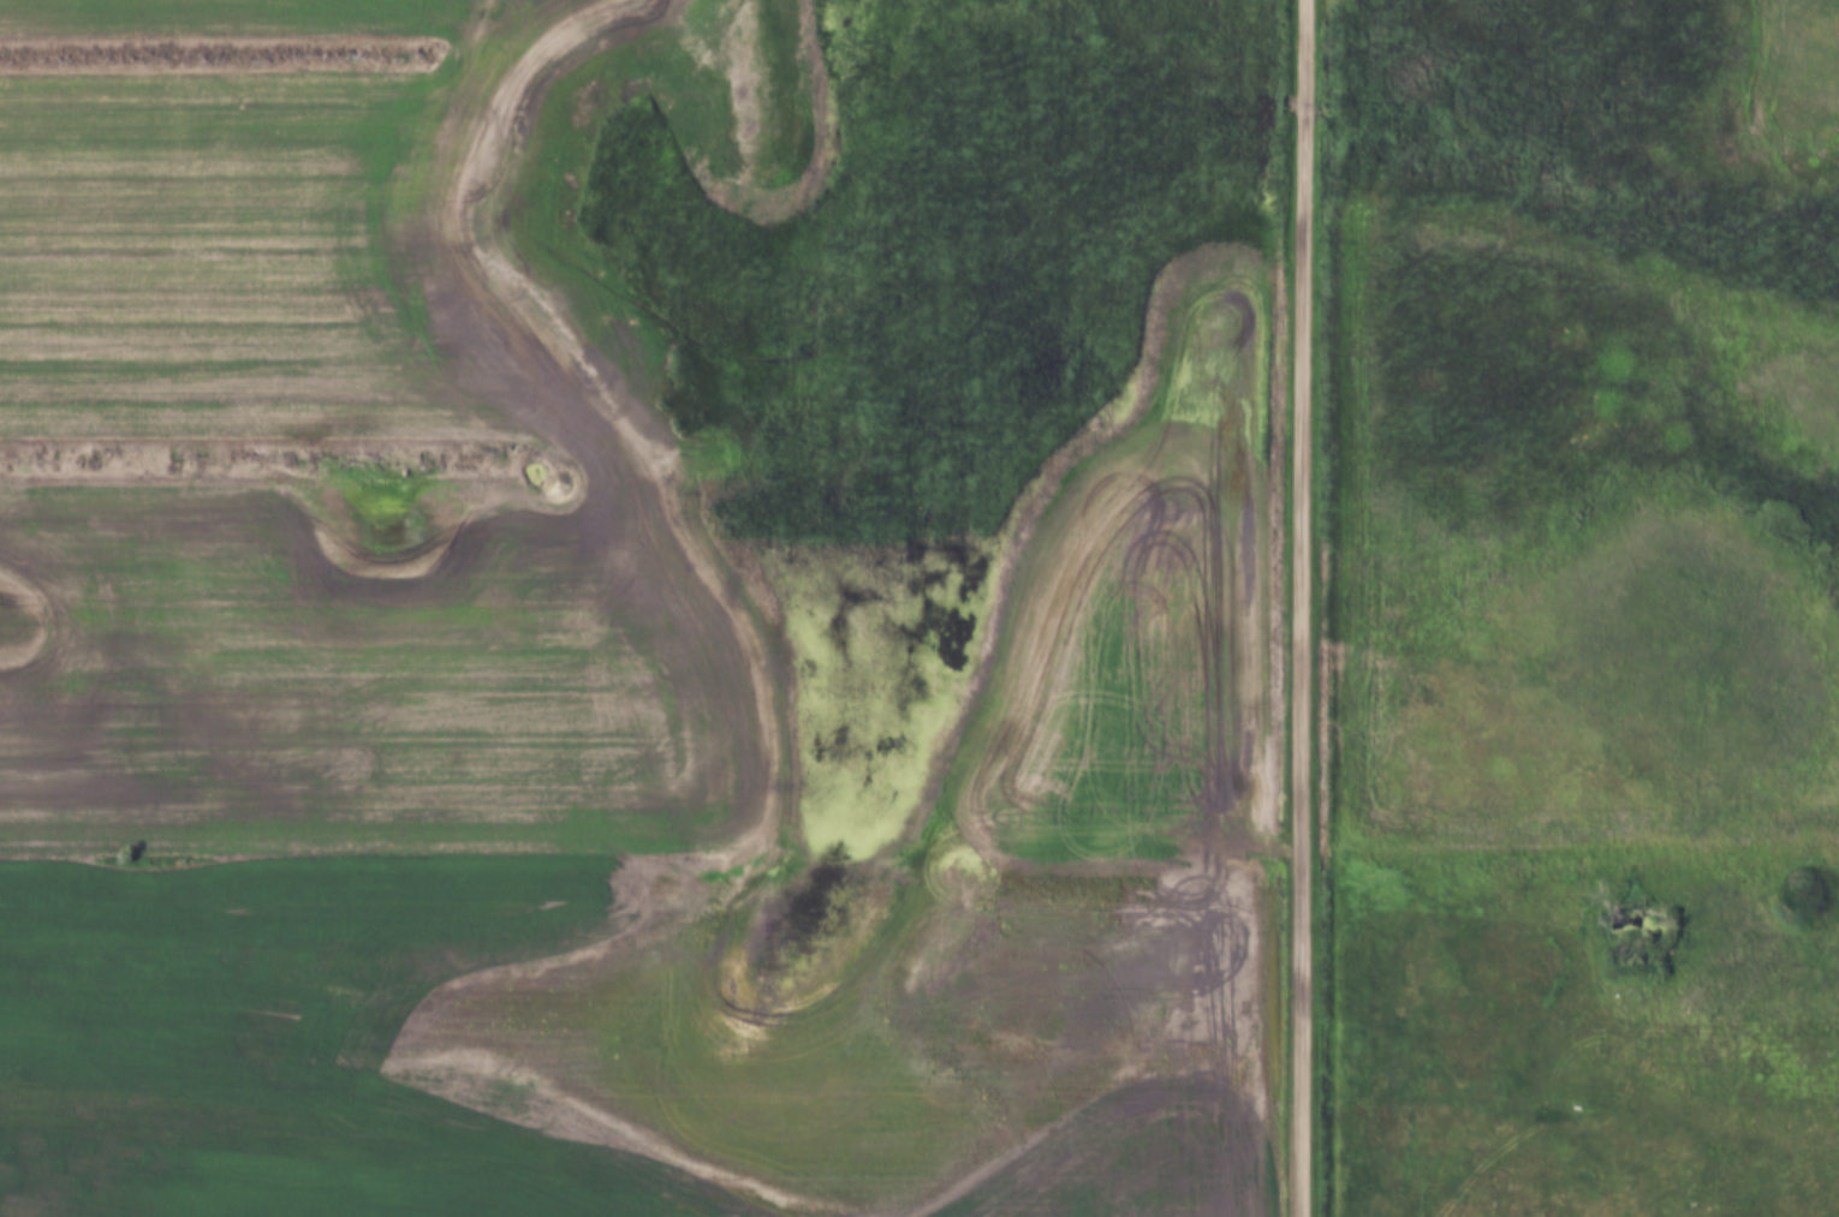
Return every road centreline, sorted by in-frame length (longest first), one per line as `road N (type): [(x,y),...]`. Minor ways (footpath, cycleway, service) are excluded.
road 1 (track): [(1301,1216),(1303,0)]

